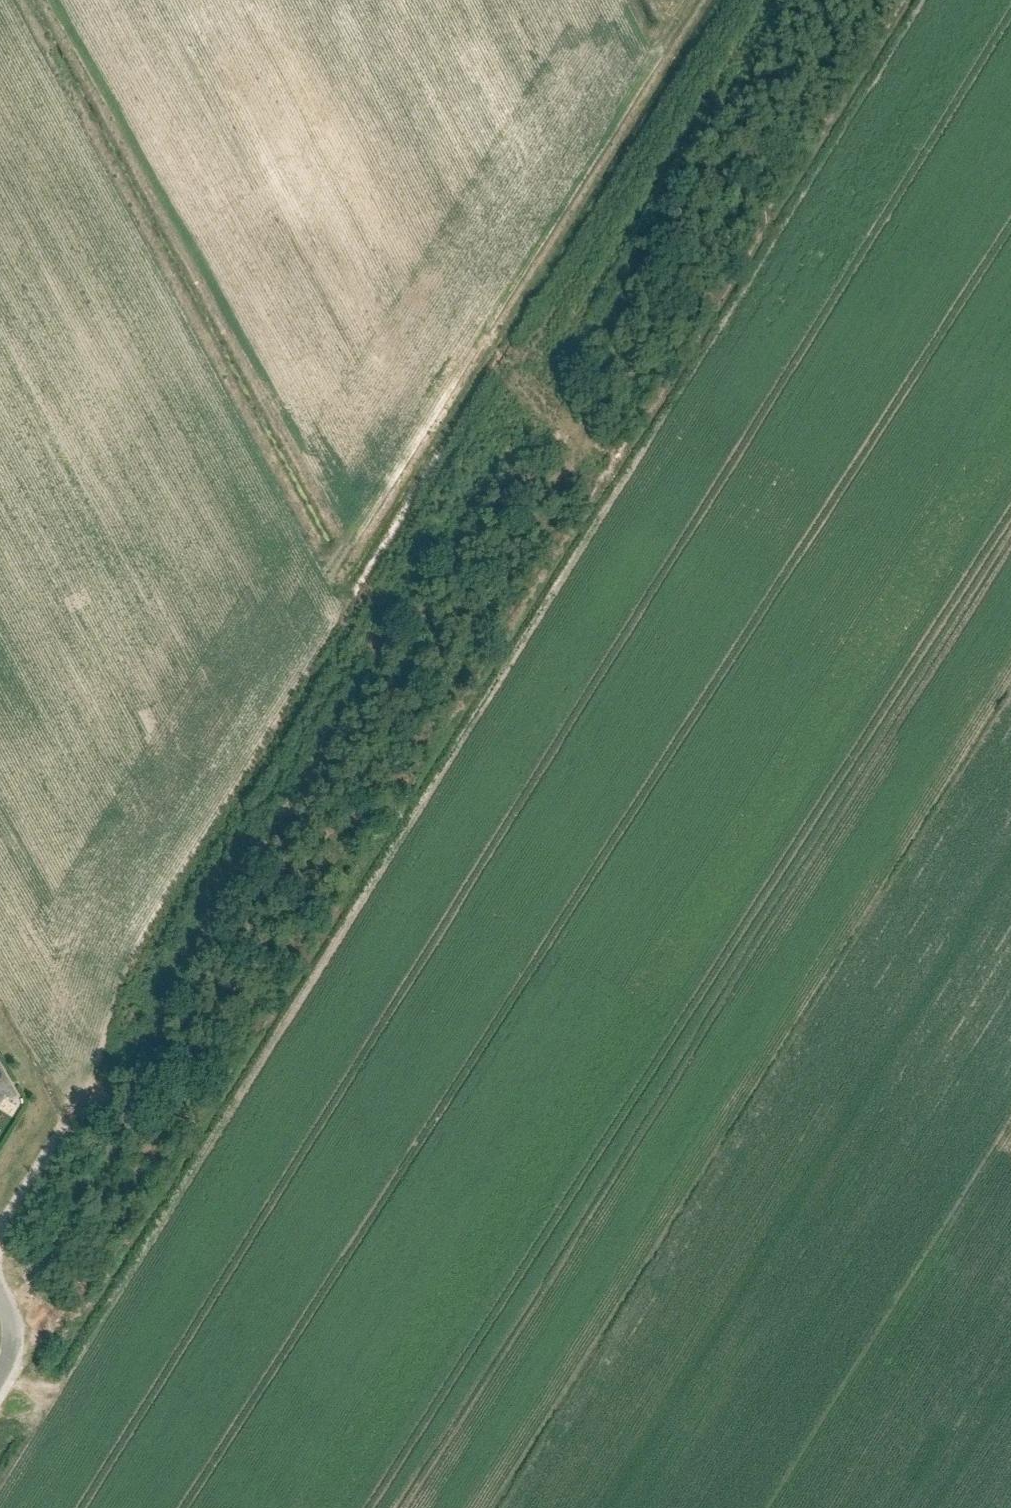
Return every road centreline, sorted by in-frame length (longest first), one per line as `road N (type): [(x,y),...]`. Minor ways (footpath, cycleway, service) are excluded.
road 1 (track): [(0,1235),(65,1124),(69,1095)]

